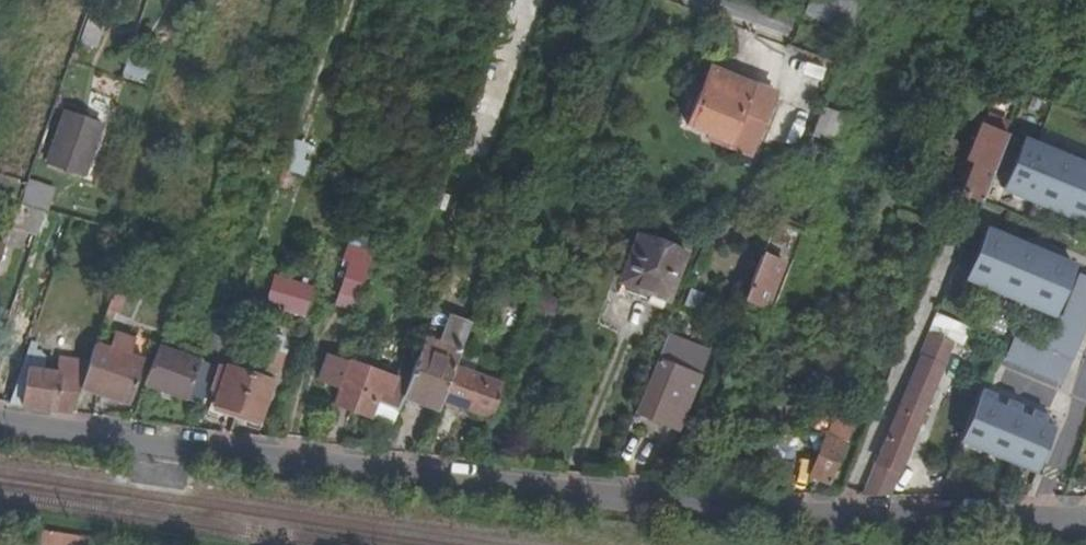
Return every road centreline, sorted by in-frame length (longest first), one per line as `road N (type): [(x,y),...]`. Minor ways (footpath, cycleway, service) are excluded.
road 1 (residential): [(0,427),(764,517),(1085,523)]

